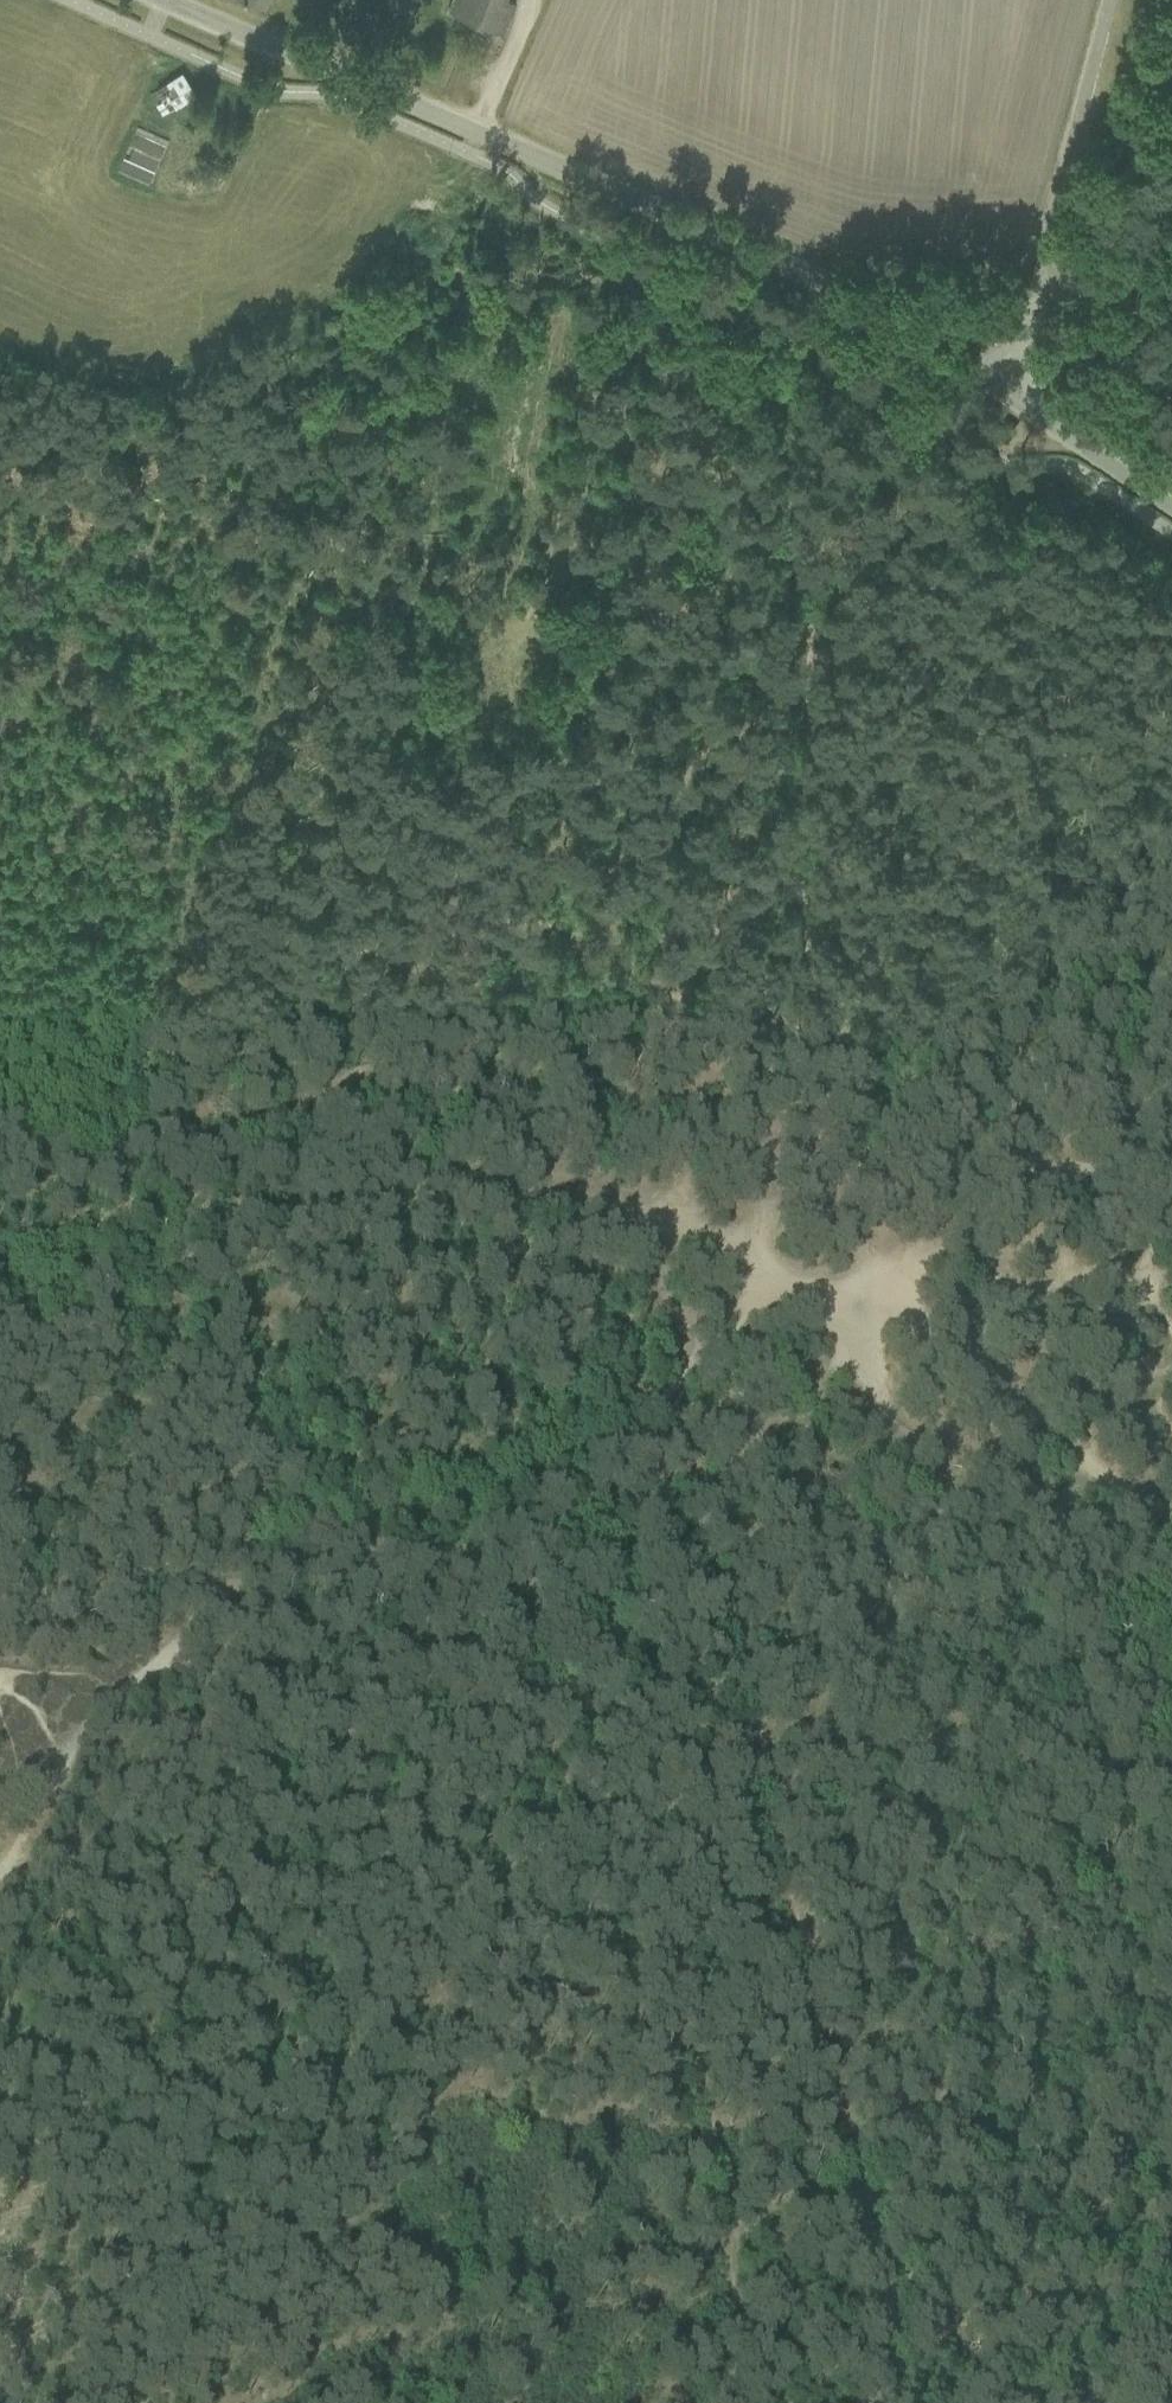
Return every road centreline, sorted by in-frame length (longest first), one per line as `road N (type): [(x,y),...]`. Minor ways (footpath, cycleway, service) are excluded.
road 1 (unclassified): [(985,379),(692,226),(146,0)]
road 2 (unclassified): [(1171,507),(985,379)]
road 3 (unclassified): [(1038,299),(1171,269)]

